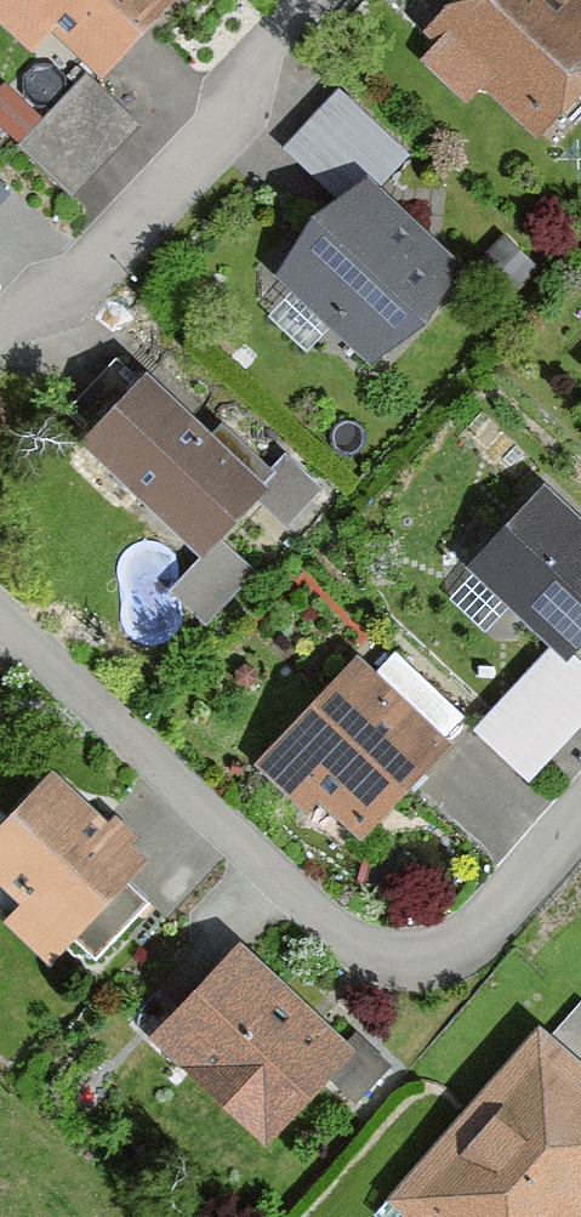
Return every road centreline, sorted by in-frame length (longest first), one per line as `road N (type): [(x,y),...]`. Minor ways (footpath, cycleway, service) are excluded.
road 1 (residential): [(580,814),(464,937),(418,955),(363,949),(323,920),(0,613)]
road 2 (residential): [(0,323),(80,277),(232,119),(266,39),(305,0)]

